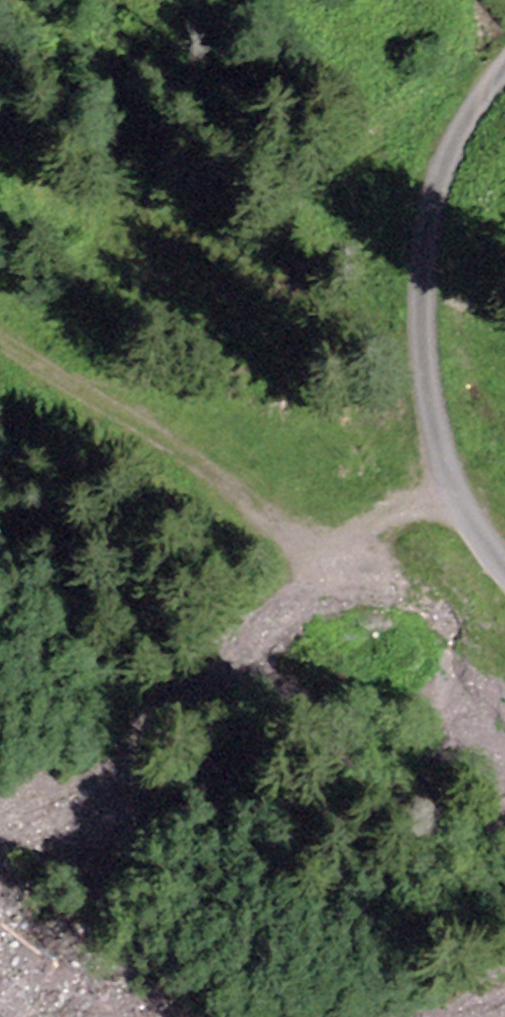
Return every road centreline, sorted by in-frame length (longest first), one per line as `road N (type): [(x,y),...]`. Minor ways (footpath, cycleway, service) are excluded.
road 1 (track): [(458,495),(392,518),(348,544),(322,548),(297,541),(213,465),(124,410),(0,360)]
road 2 (track): [(504,73),(456,146),(425,239),(433,413),(458,495)]
road 3 (track): [(0,822),(74,802),(117,767),(287,595),(322,548)]

